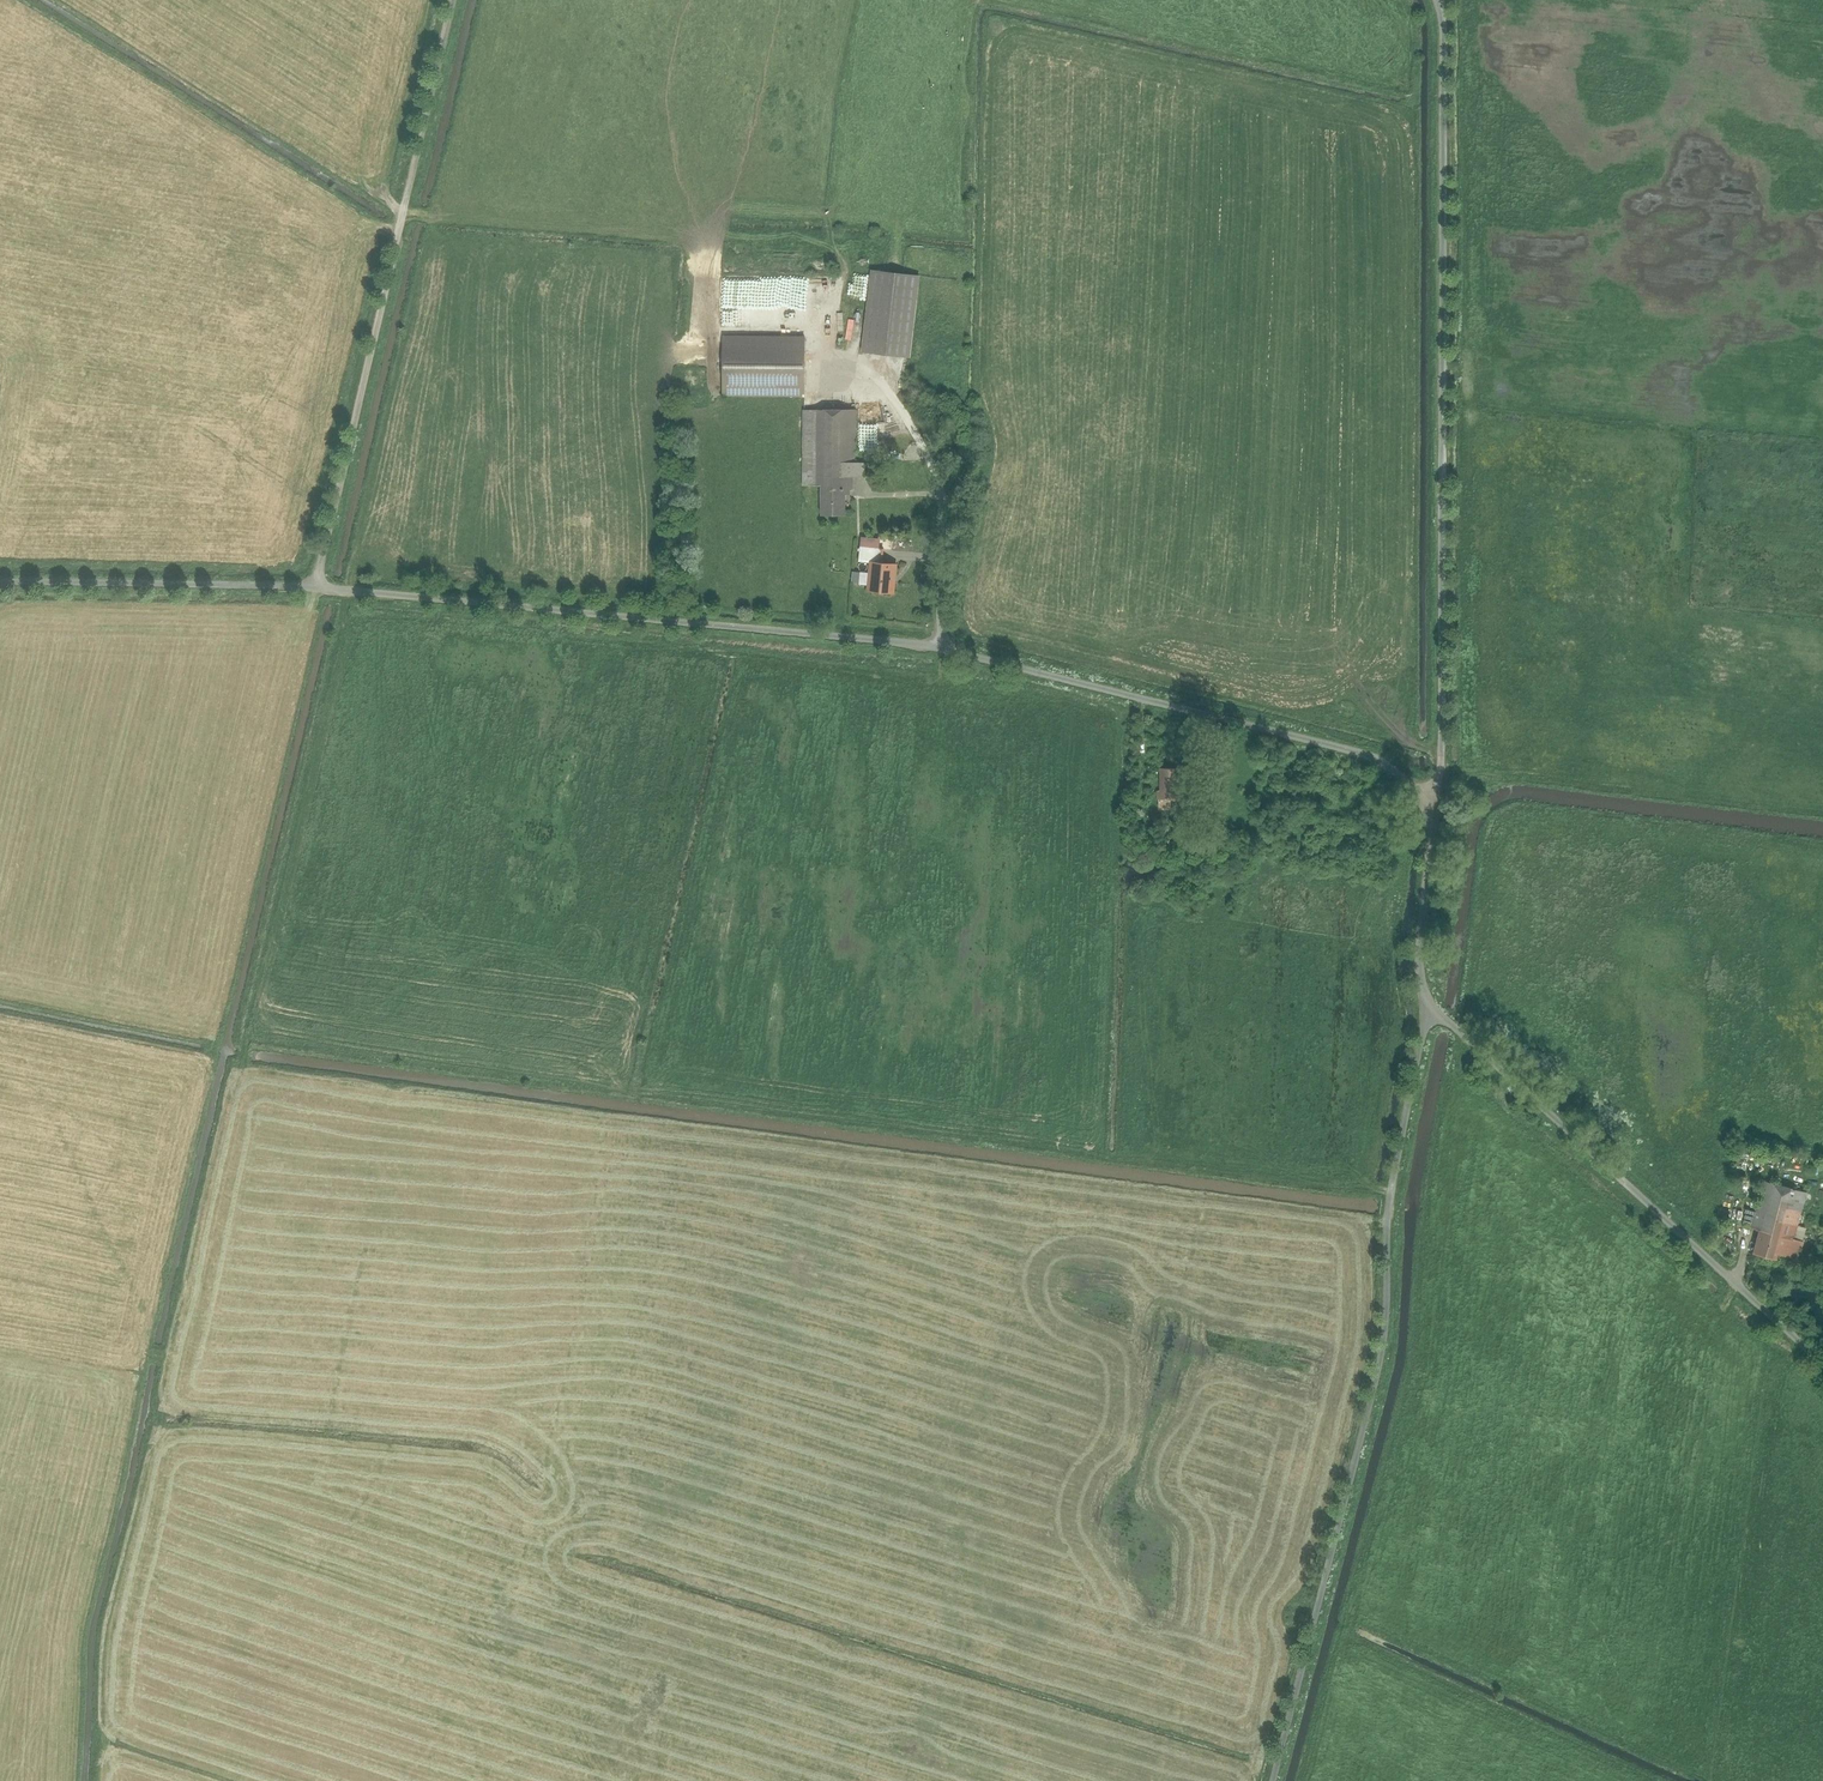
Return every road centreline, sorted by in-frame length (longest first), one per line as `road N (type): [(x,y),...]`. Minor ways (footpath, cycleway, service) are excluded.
road 1 (unclassified): [(1436,804),(1357,754),(933,647),(317,586)]
road 2 (unclassified): [(1441,0),(1447,390),(1436,804)]
road 3 (unclassified): [(1267,1780),(1385,1323),(1388,1219),(1430,1004)]
road 4 (unclassified): [(1822,1361),(1430,1004)]
road 5 (unclassified): [(317,586),(393,229)]
road 6 (unclassified): [(0,577),(148,575),(317,586)]
road 7 (unclassified): [(1430,1004),(1421,945),(1436,804)]

